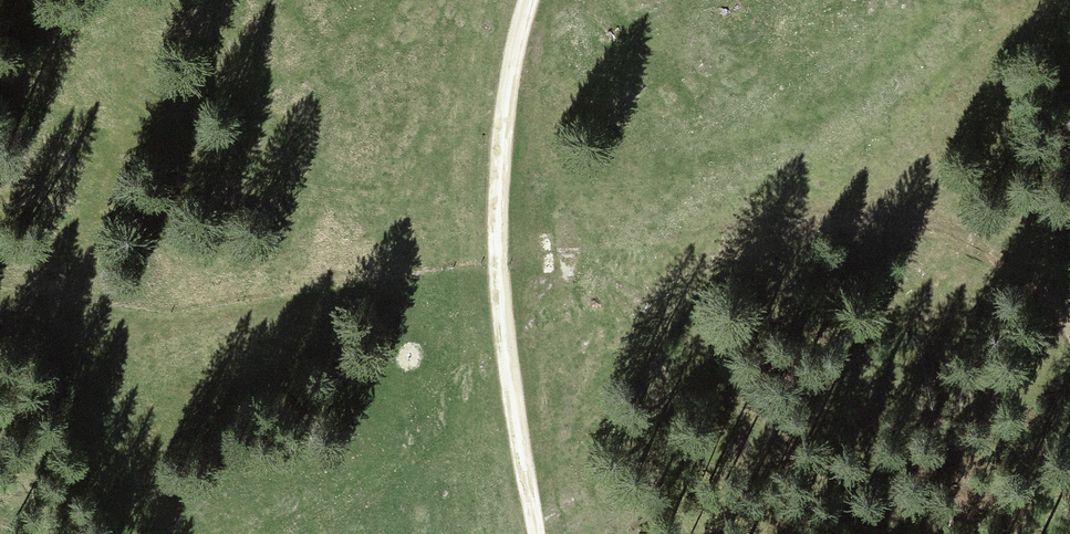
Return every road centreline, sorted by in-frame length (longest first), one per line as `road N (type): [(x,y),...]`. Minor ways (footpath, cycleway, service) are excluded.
road 1 (track): [(497,277),(810,230),(941,235),(1038,289),(1069,367)]
road 2 (track): [(534,0),(512,56),(497,277),(543,533)]
road 3 (track): [(497,277),(110,533)]

